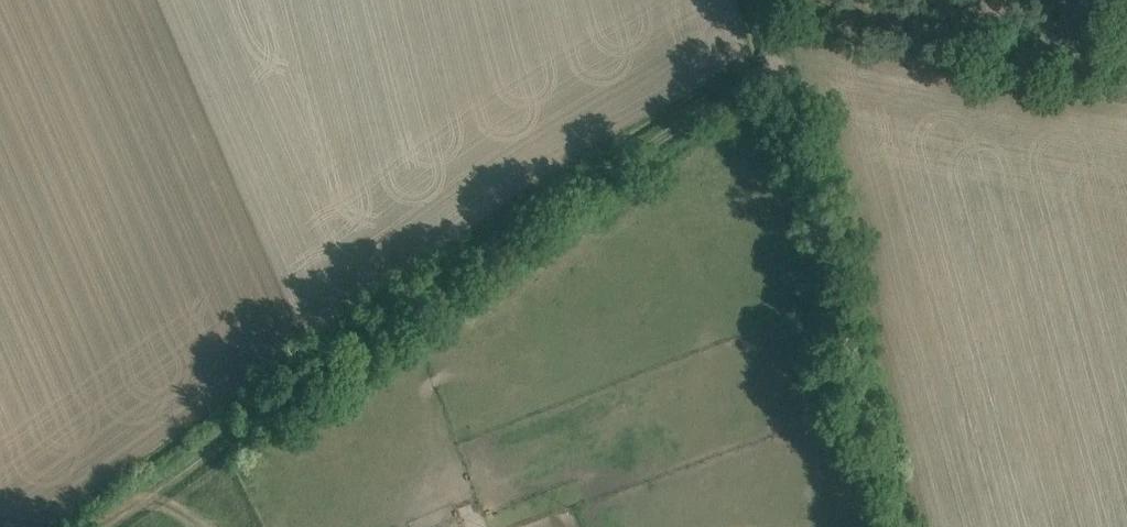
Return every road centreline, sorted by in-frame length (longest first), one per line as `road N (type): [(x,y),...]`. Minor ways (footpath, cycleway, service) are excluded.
road 1 (track): [(912,526),(768,0)]

